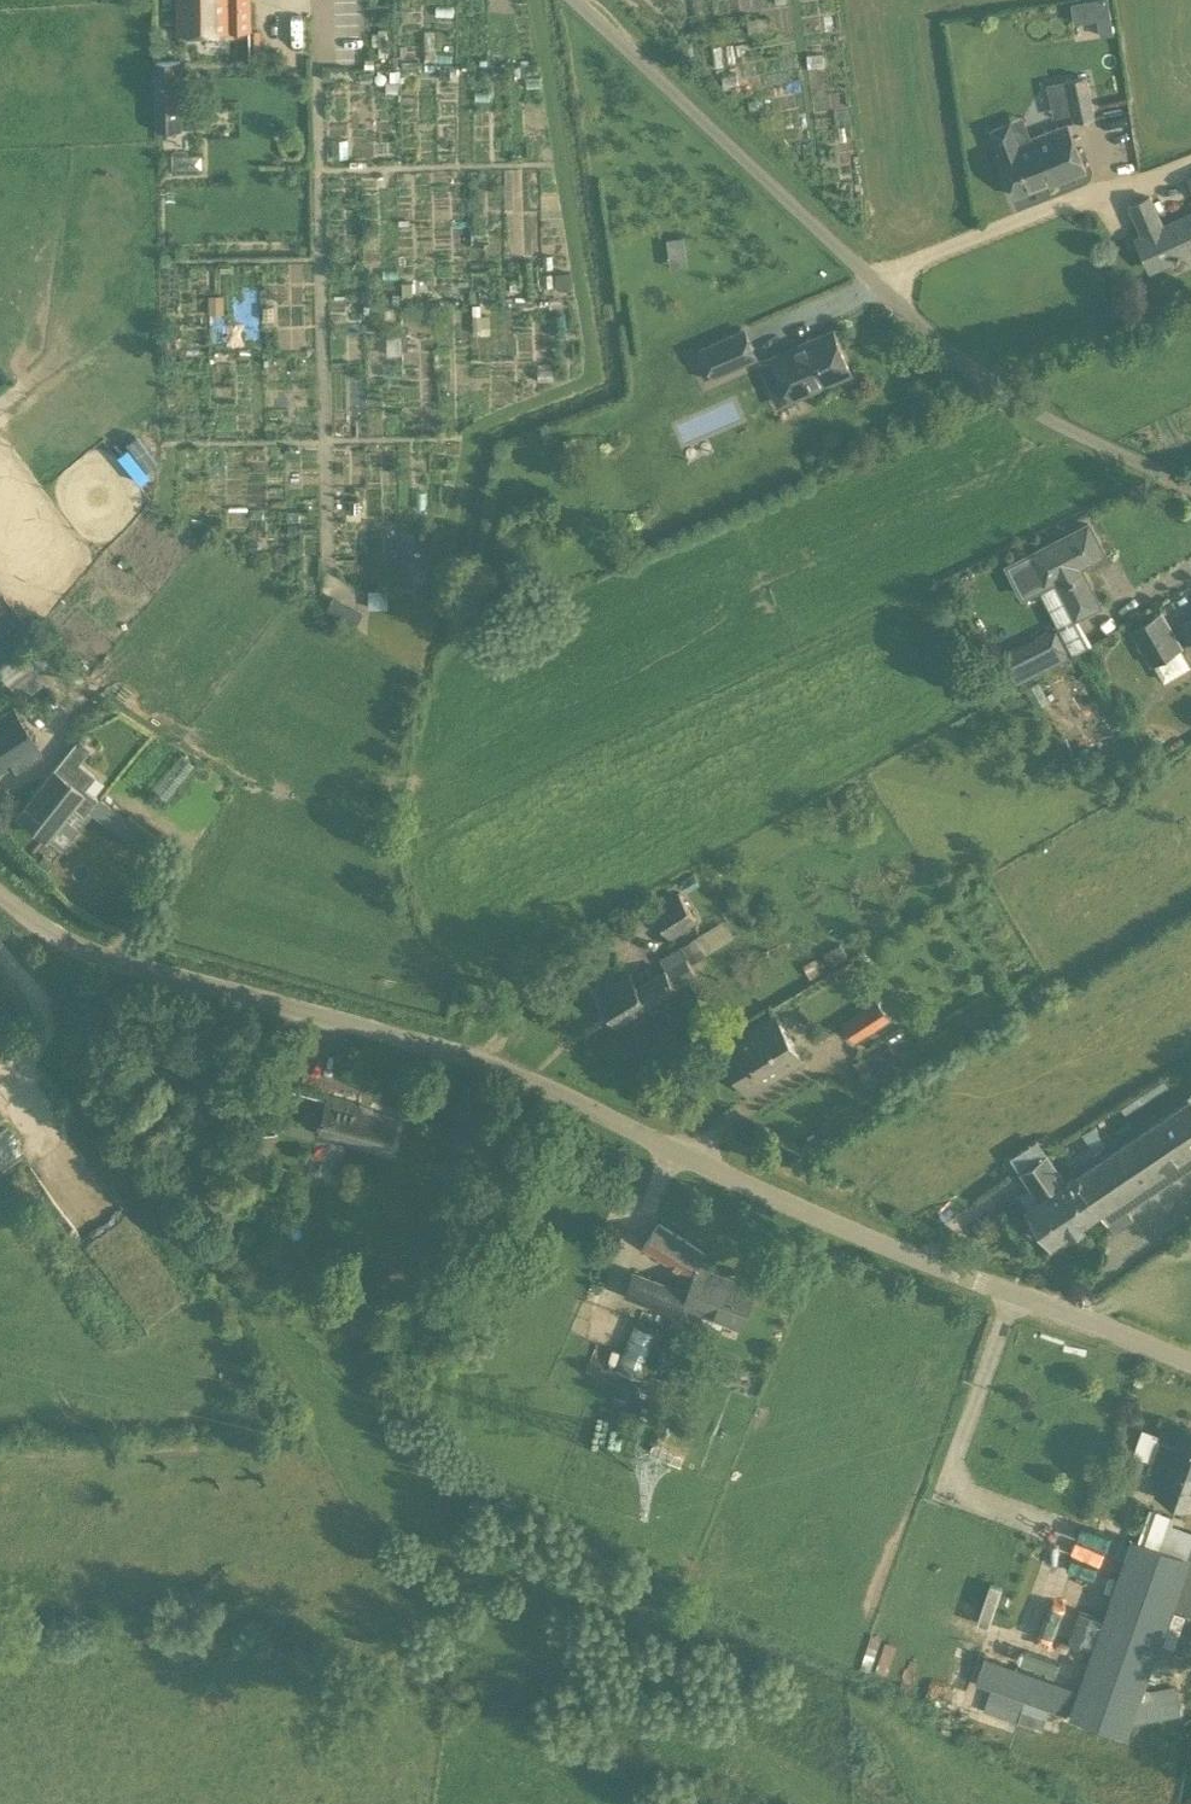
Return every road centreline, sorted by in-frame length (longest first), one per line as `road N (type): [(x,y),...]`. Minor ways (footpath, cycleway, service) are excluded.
road 1 (unclassified): [(1190,1363),(967,1275),(517,1077),(147,968),(51,931),(0,890)]
road 2 (unclassified): [(582,0),(996,397),(1190,487)]

